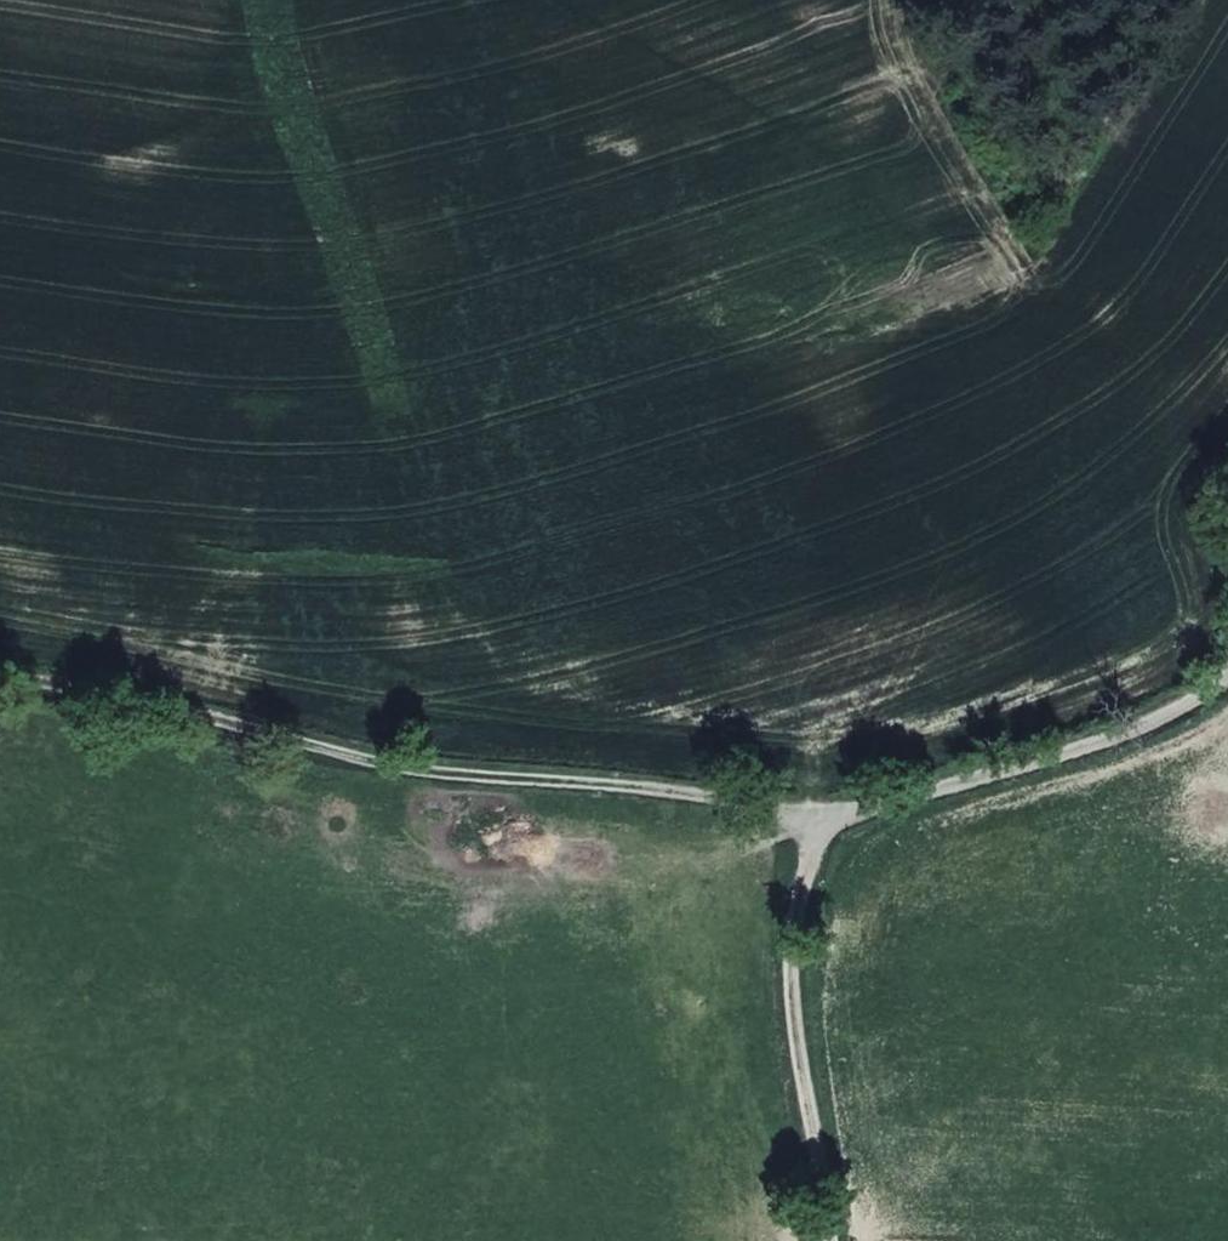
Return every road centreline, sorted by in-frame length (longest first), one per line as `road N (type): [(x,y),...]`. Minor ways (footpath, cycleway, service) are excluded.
road 1 (track): [(836,1240),(794,1004),(800,910),(819,815),(694,793),(406,772),(0,668)]
road 2 (track): [(819,815),(1057,755),(1139,726),(1213,686),(1227,665)]

